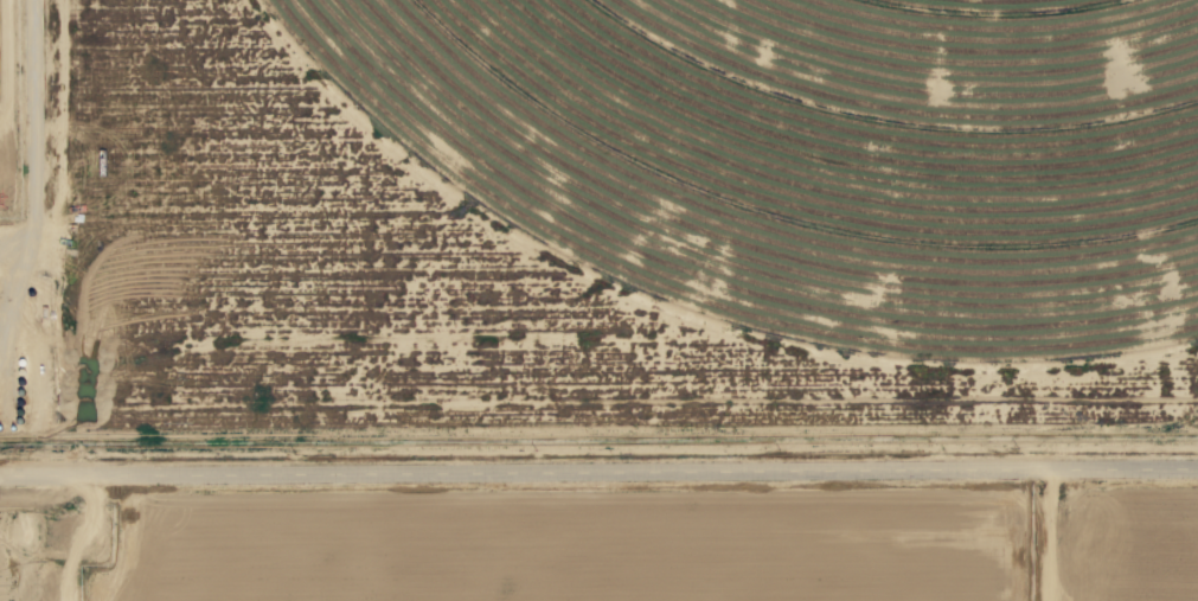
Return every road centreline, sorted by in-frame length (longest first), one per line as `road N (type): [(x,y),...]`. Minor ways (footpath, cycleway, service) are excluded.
road 1 (residential): [(0,477),(1197,471)]
road 2 (residential): [(36,0),(38,477)]
road 3 (track): [(95,477),(94,536),(69,537),(69,600)]
road 4 (track): [(1042,473),(1042,600)]

